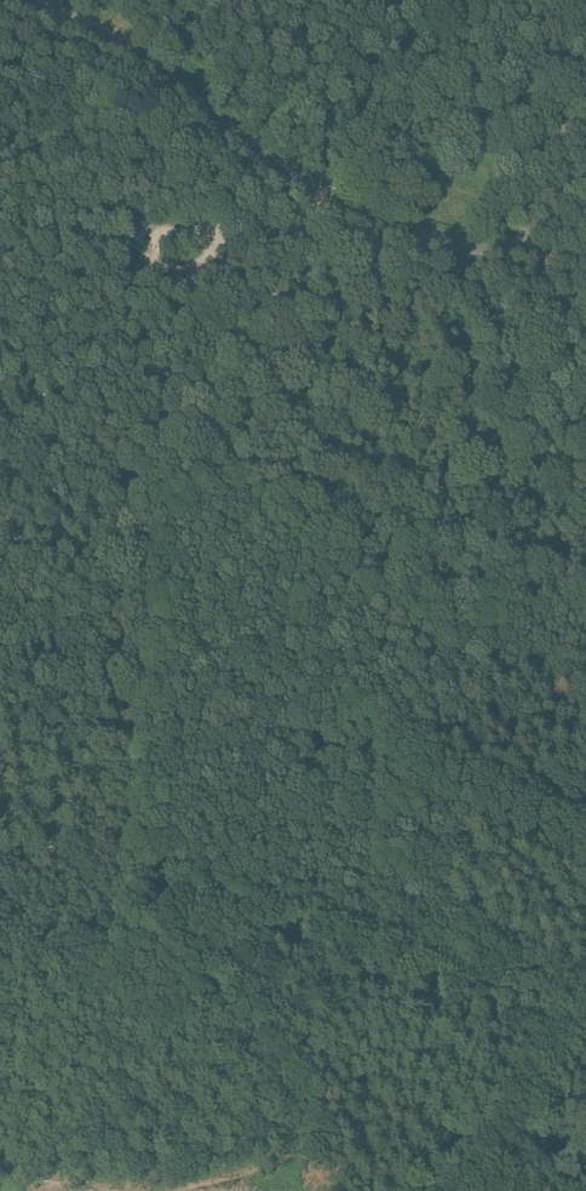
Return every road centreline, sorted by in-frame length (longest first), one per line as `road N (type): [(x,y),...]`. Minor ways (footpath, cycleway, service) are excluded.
road 1 (track): [(123,894),(167,437),(301,251)]
road 2 (track): [(167,437),(325,558),(362,574),(585,607)]
road 3 (track): [(122,922),(229,1006),(499,1164)]
road 4 (tertiary): [(21,0),(137,53),(244,145),(335,203)]
road 5 (tertiary): [(335,203),(446,241),(585,260)]
road 6 (unclassified): [(335,203),(435,0)]
road 7 (track): [(167,437),(102,420),(0,372)]
road 8 (track): [(499,1164),(585,1011)]
road 9 (track): [(0,1012),(48,1008),(89,988),(122,922)]

